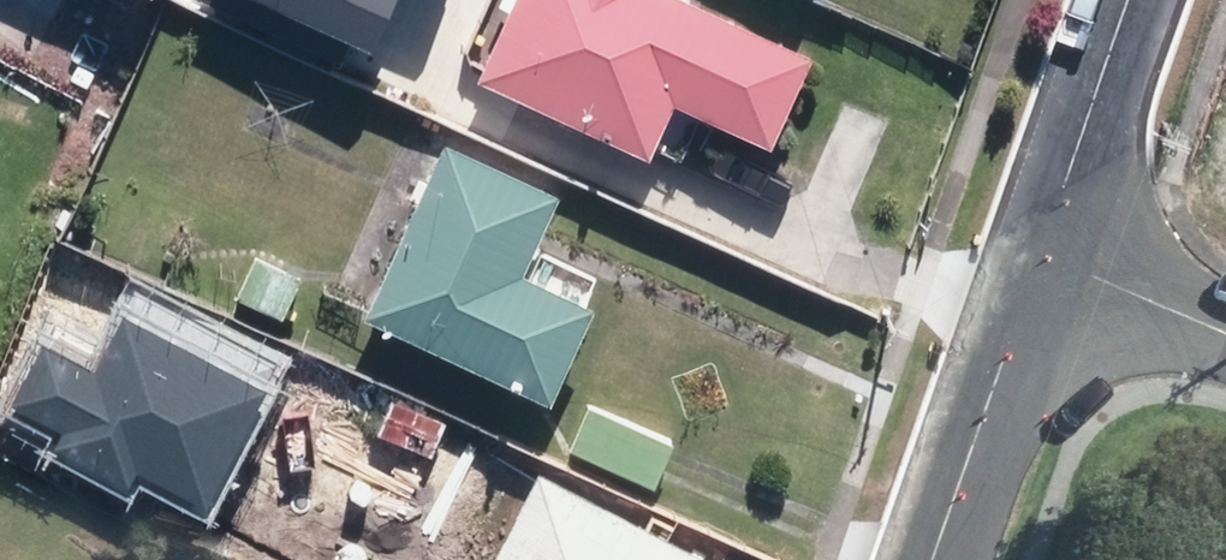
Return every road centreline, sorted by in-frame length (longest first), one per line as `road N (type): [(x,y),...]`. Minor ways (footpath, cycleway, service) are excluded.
road 1 (residential): [(1046,254),(937,559)]
road 2 (residential): [(1138,0),(1046,254)]
road 3 (residential): [(1225,332),(1046,254)]

